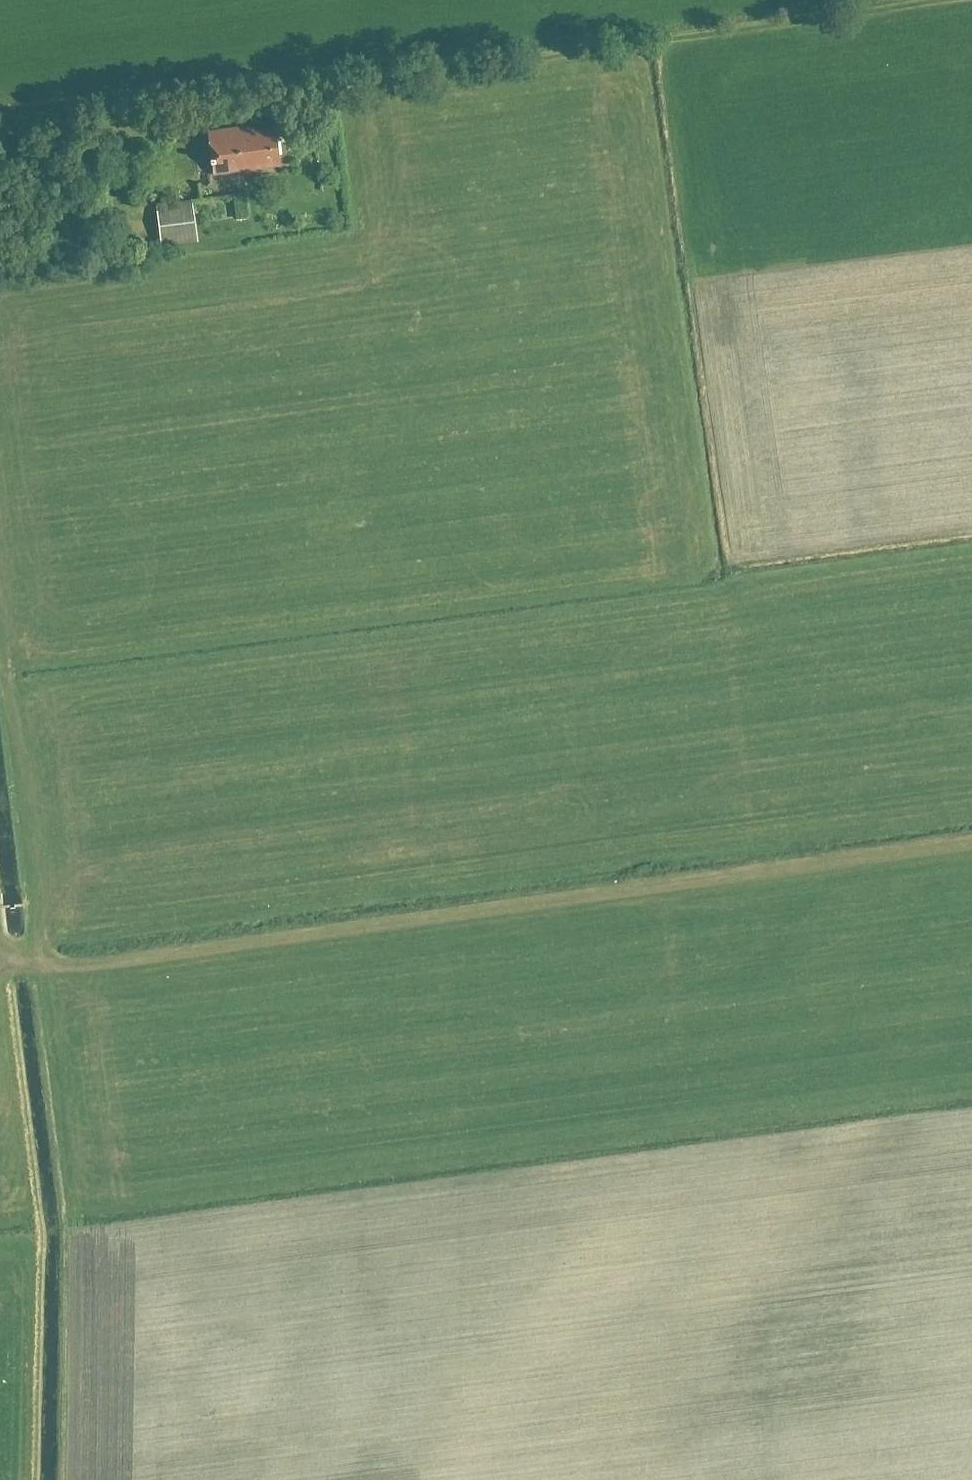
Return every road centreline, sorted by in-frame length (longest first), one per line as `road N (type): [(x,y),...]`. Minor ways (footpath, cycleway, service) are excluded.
road 1 (track): [(971,844),(108,966),(32,966),(0,957)]

